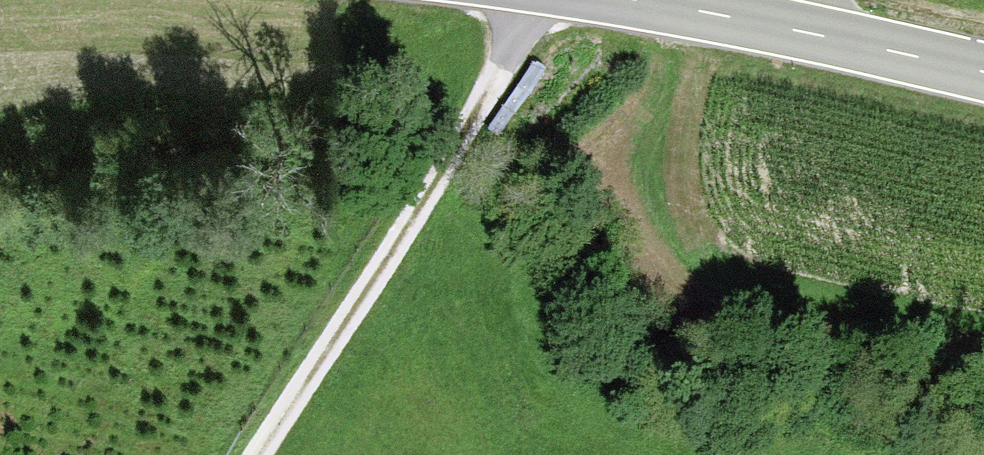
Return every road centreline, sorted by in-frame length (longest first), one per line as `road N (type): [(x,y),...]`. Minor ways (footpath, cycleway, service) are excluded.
road 1 (track): [(525,0),(502,59),(254,454)]
road 2 (secondary): [(683,0),(983,71)]

